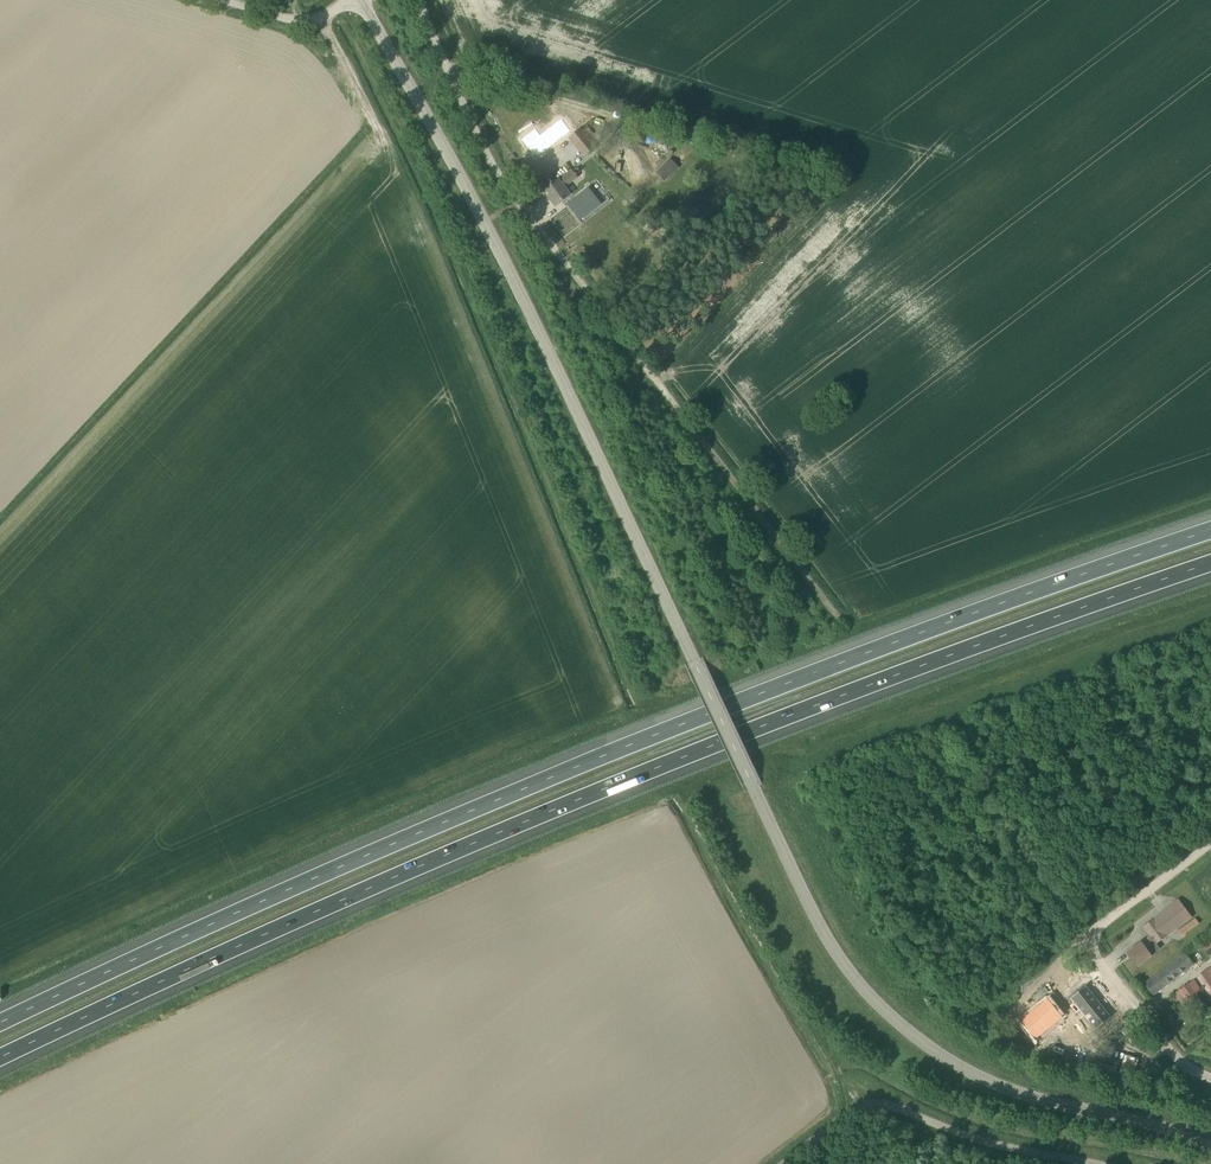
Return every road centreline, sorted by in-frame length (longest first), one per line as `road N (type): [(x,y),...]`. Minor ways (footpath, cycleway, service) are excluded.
road 1 (unclassified): [(1210,1148),(974,1073),(912,1034),(845,968),(362,0)]
road 2 (motorway): [(0,1058),(438,857),(1028,626),(1210,565)]
road 3 (motorway): [(1210,533),(748,699),(434,825),(0,1024)]
road 4 (track): [(836,614),(541,230)]
road 5 (track): [(837,182),(453,73)]
road 6 (unclassified): [(541,230),(511,192),(417,0)]
road 7 (unclassified): [(1082,1163),(981,1141),(887,1104),(846,1114)]
road 8 (unclassified): [(1210,1077),(1177,1059),(1093,949)]
road 9 (track): [(1210,846),(1098,931),(1093,949)]
road 10 (unclassified): [(354,0),(301,24),(221,0)]

